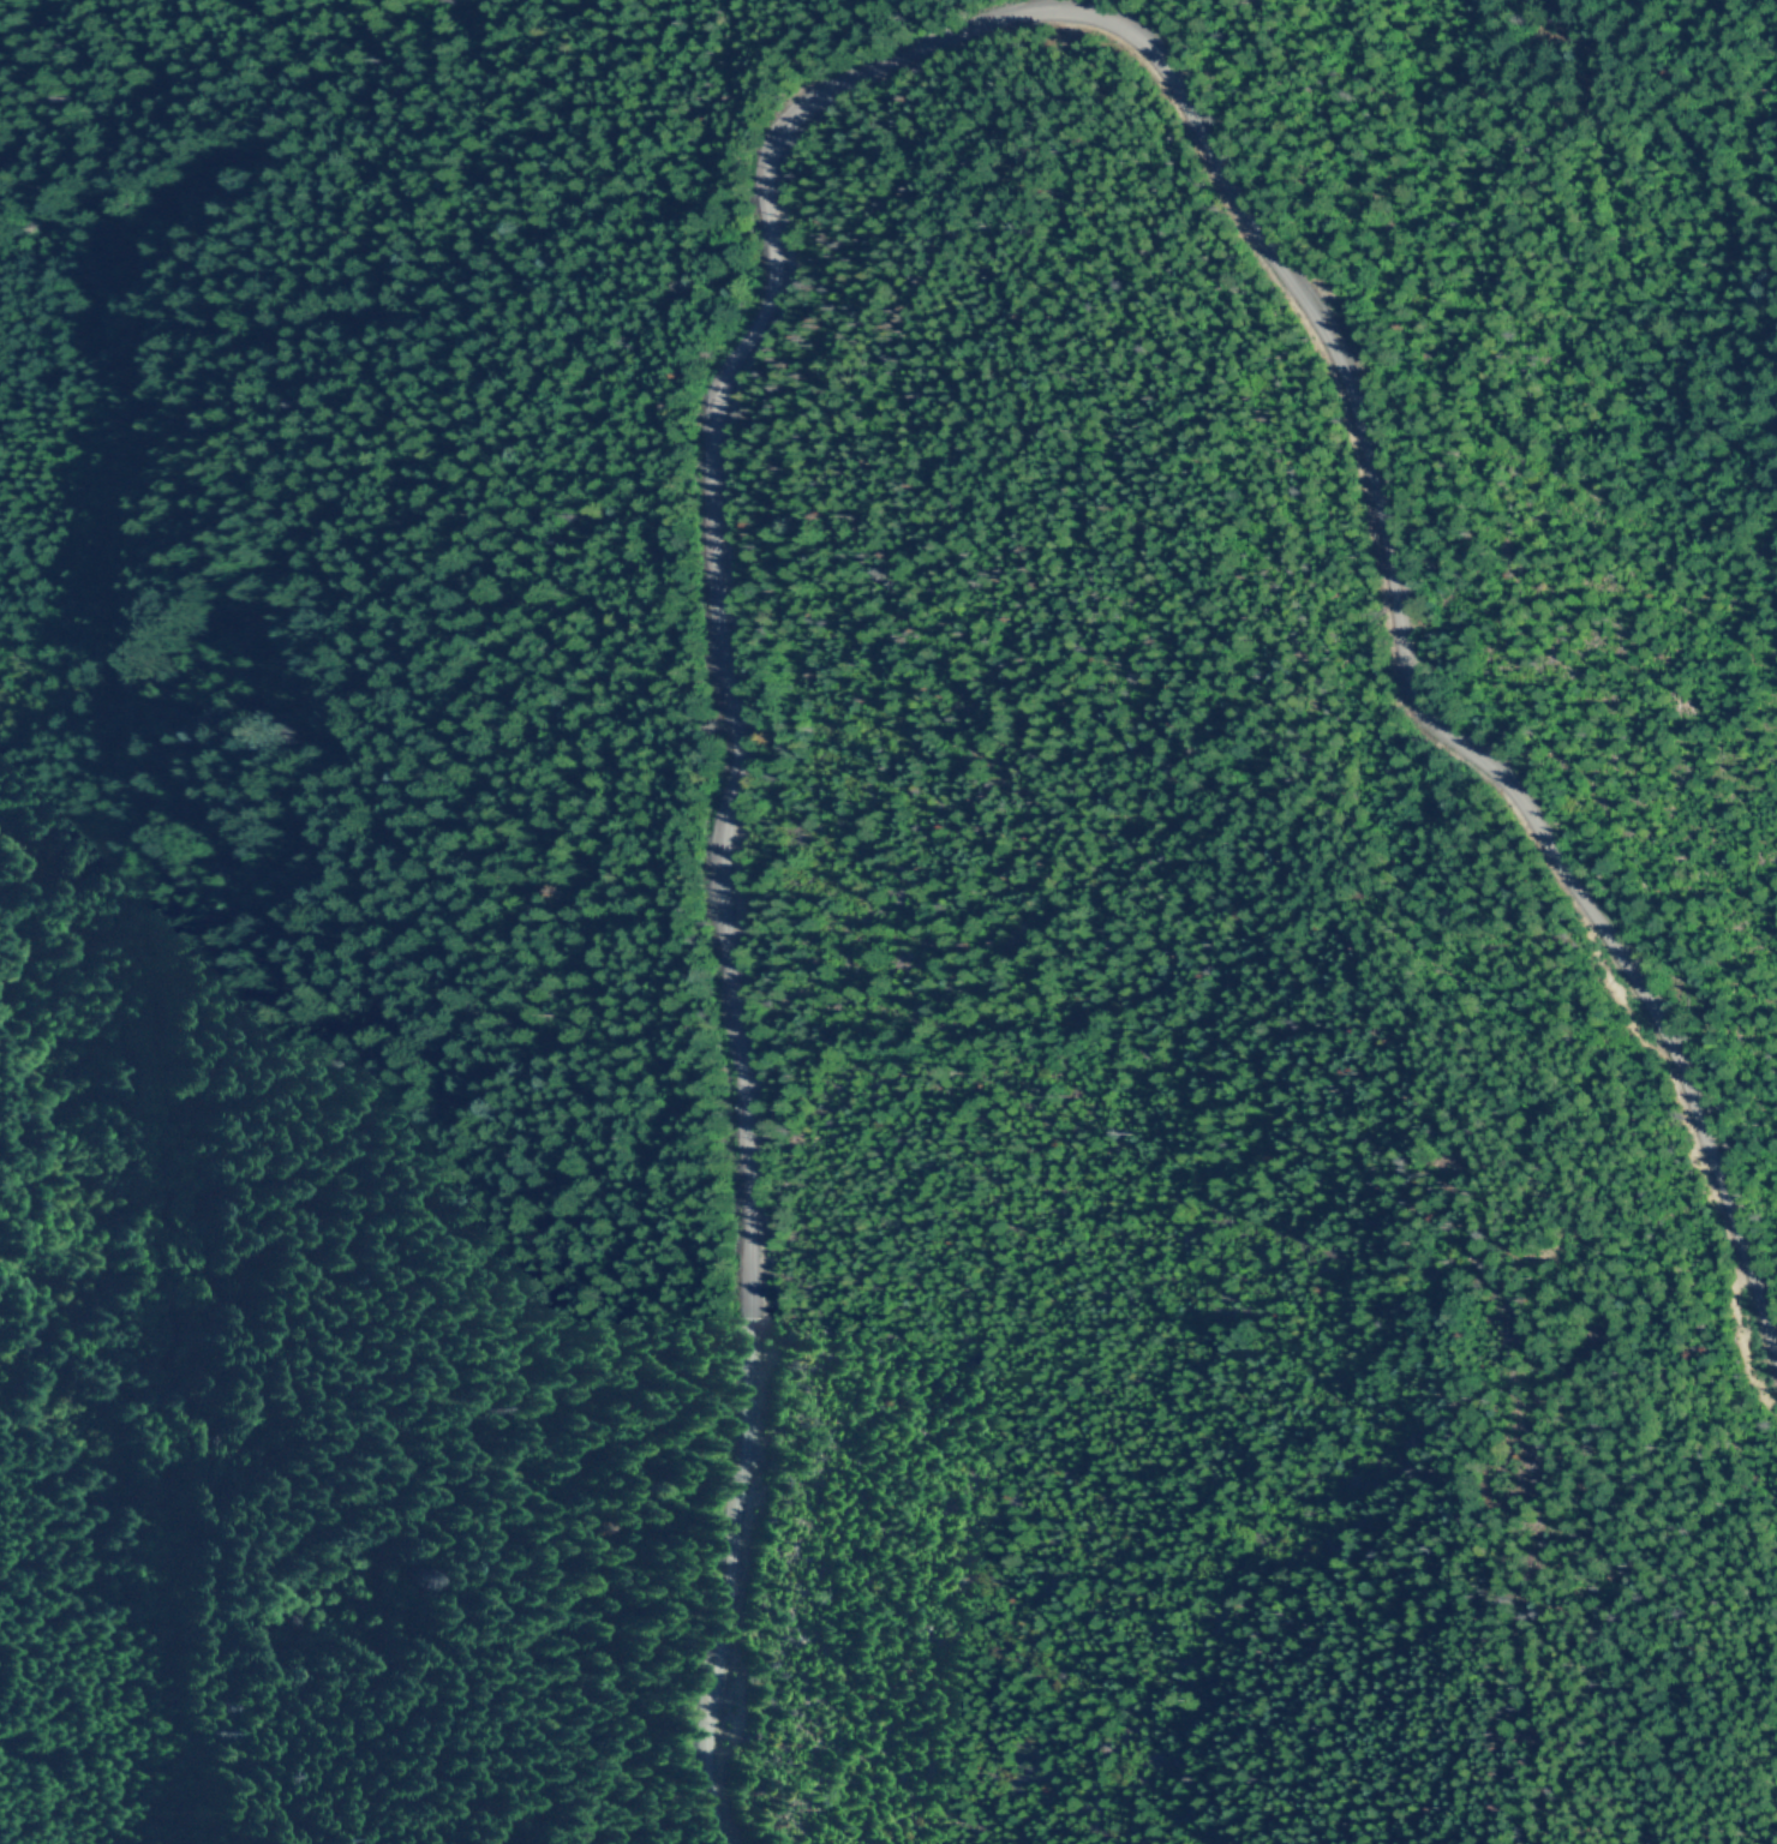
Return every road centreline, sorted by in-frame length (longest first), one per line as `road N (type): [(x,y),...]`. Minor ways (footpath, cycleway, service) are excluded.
road 1 (residential): [(728,1843),(714,1720),(743,1316),(719,906),(741,731),(705,423),(770,269),(776,124),(825,78),(1027,4),(1142,29),(1336,346),(1416,702),(1513,779),(1722,1133),(1776,1352)]

